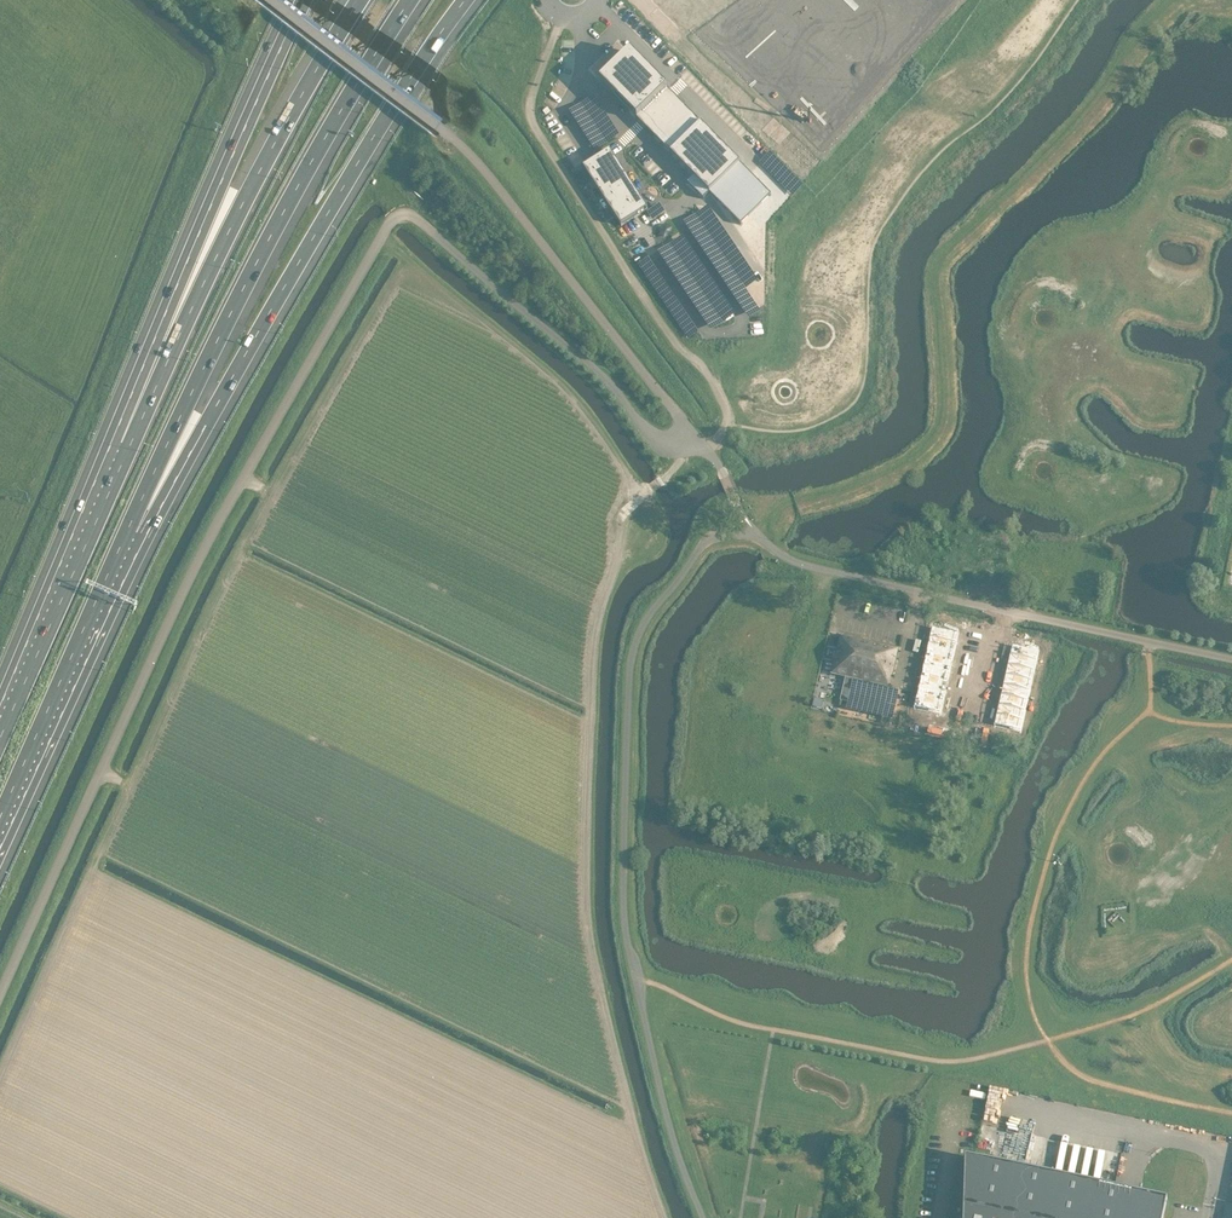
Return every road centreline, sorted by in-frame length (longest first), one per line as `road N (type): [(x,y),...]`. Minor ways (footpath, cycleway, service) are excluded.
road 1 (unclassified): [(0,994),(217,522),(392,218),(416,216),(586,360),(649,432),(672,440),(692,433)]
road 2 (motorway): [(132,531),(463,0)]
road 3 (unclassified): [(692,433),(472,156),(273,0)]
road 4 (motorway): [(132,531),(243,289),(410,0)]
road 5 (track): [(629,679),(628,928),(666,1103),(704,1217)]
road 6 (motorway): [(359,0),(263,164),(125,442)]
road 7 (unclassified): [(1231,659),(804,564),(754,531)]
road 8 (motorway): [(302,0),(220,181),(125,442)]
road 9 (track): [(723,401),(535,127),(530,100),(562,14)]
road 10 (motorway): [(0,831),(132,531)]
road 11 (motorway): [(125,442),(0,728)]
road 12 (unclassified): [(754,531),(735,529),(703,543),(640,629),(629,679)]

